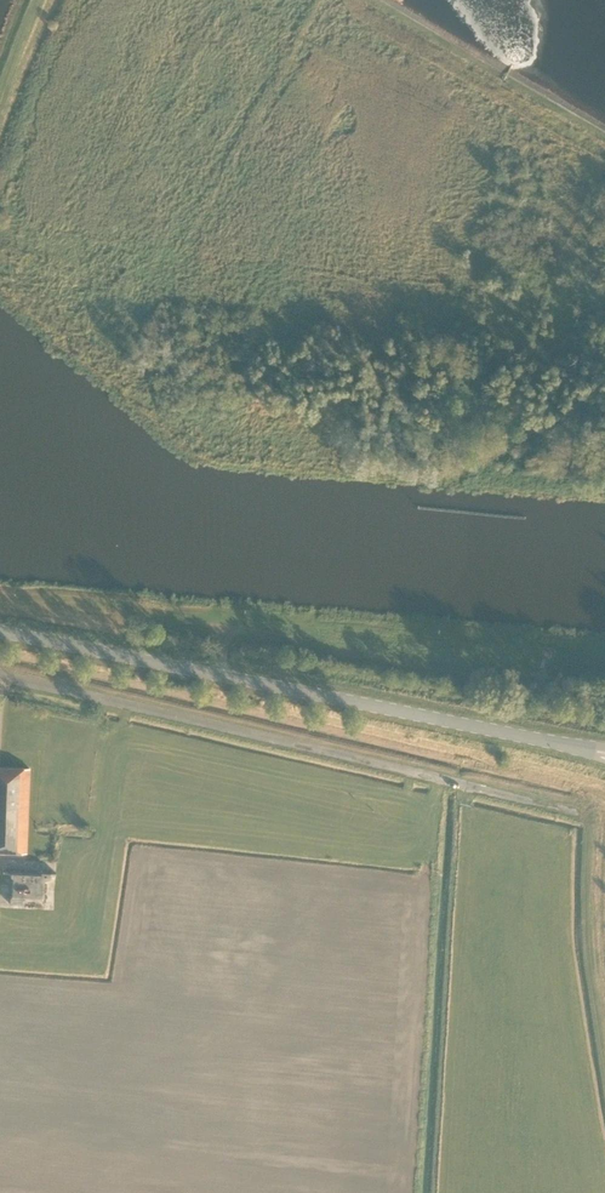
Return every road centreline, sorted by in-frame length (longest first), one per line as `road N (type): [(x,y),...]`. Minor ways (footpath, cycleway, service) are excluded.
road 1 (tertiary): [(604,751),(0,633)]

